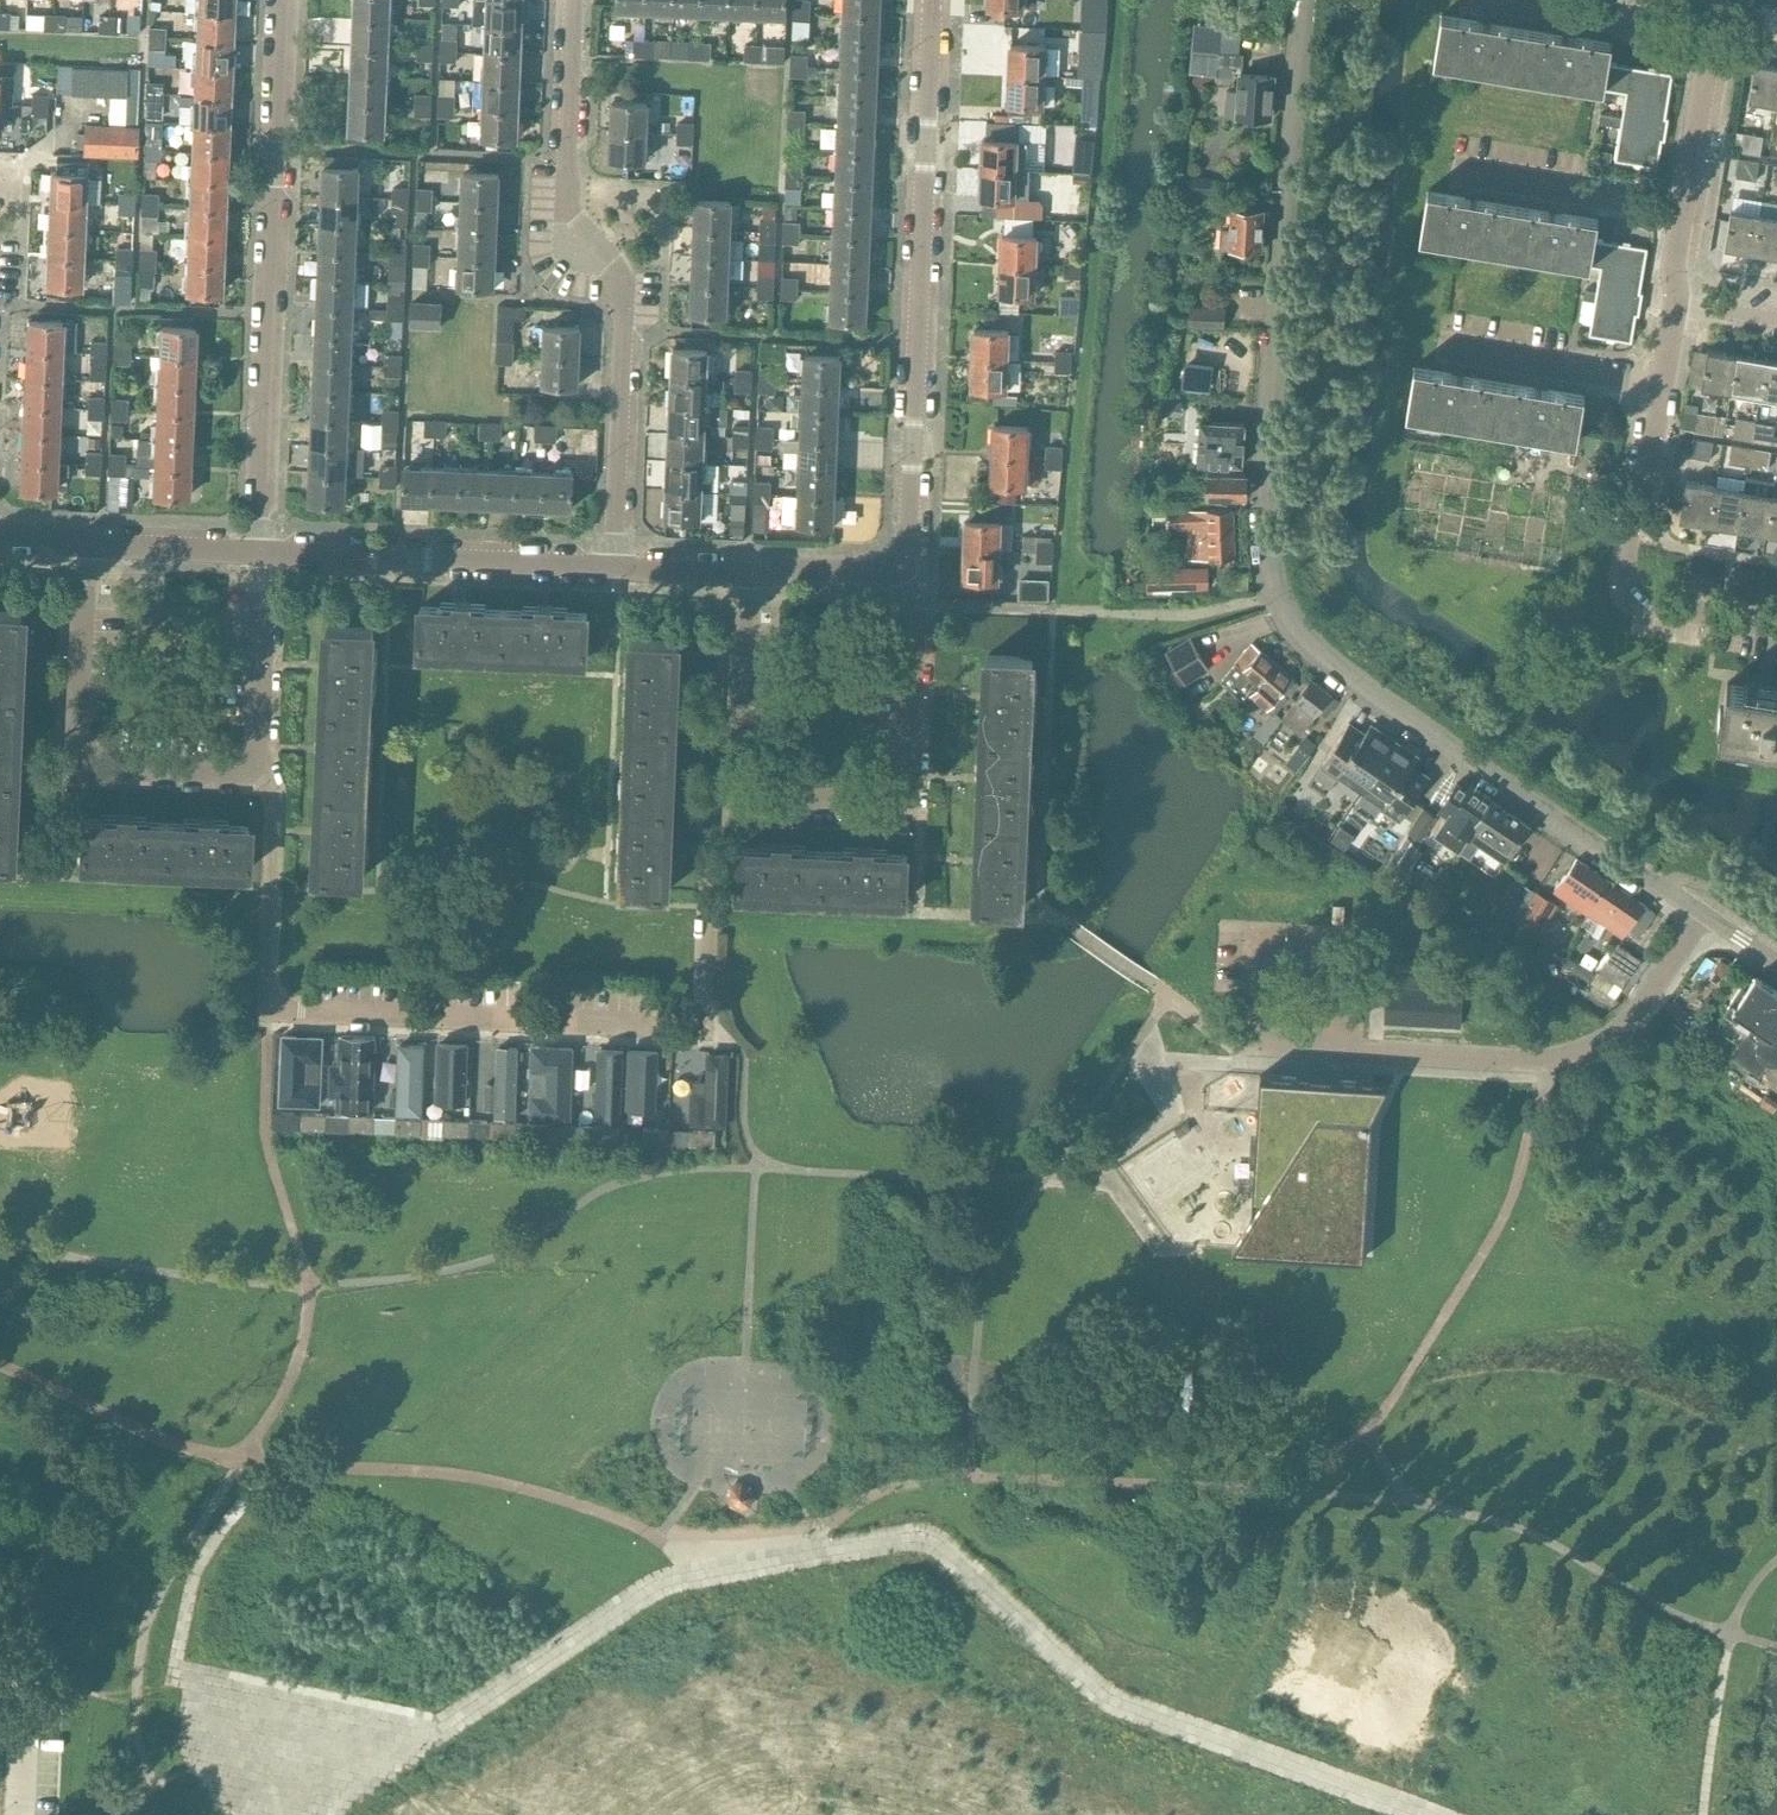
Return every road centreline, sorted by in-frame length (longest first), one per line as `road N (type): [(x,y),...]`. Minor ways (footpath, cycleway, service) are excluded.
road 1 (track): [(1427,1814),(715,1557),(401,1747),(369,1757),(171,1713)]
road 2 (residential): [(1705,916),(1290,629),(1268,595),(1264,543),(1306,0)]
road 3 (residential): [(254,771),(271,801),(267,1011),(701,1031),(716,810),(727,789)]
road 4 (residential): [(609,562),(625,281),(570,210),(565,185),(574,0)]
road 5 (residential): [(907,571),(928,0)]
road 6 (residential): [(261,550),(280,0)]
road 7 (residential): [(907,571),(908,797),(727,789)]
road 8 (residential): [(254,771),(76,762),(85,542)]
road 9 (residential): [(1776,634),(1628,595),(1624,578),(1660,385)]
road 10 (residential): [(261,550),(609,562)]
road 11 (unclassified): [(1248,1044),(1552,1060)]
road 12 (residential): [(1689,214),(1456,170)]
road 13 (residential): [(1716,36),(1493,0)]
road 14 (residential): [(1660,385),(1440,346)]
road 15 (residential): [(727,789),(735,566)]
road 16 (residential): [(261,550),(254,771)]
road 17 (residential): [(1689,214),(1716,36)]
road 18 (residential): [(85,542),(261,550)]
road 19 (residential): [(735,566),(907,571)]
road 20 (residential): [(1552,1060),(1602,1045),(1654,990)]
road 21 (residential): [(609,562),(735,566)]

